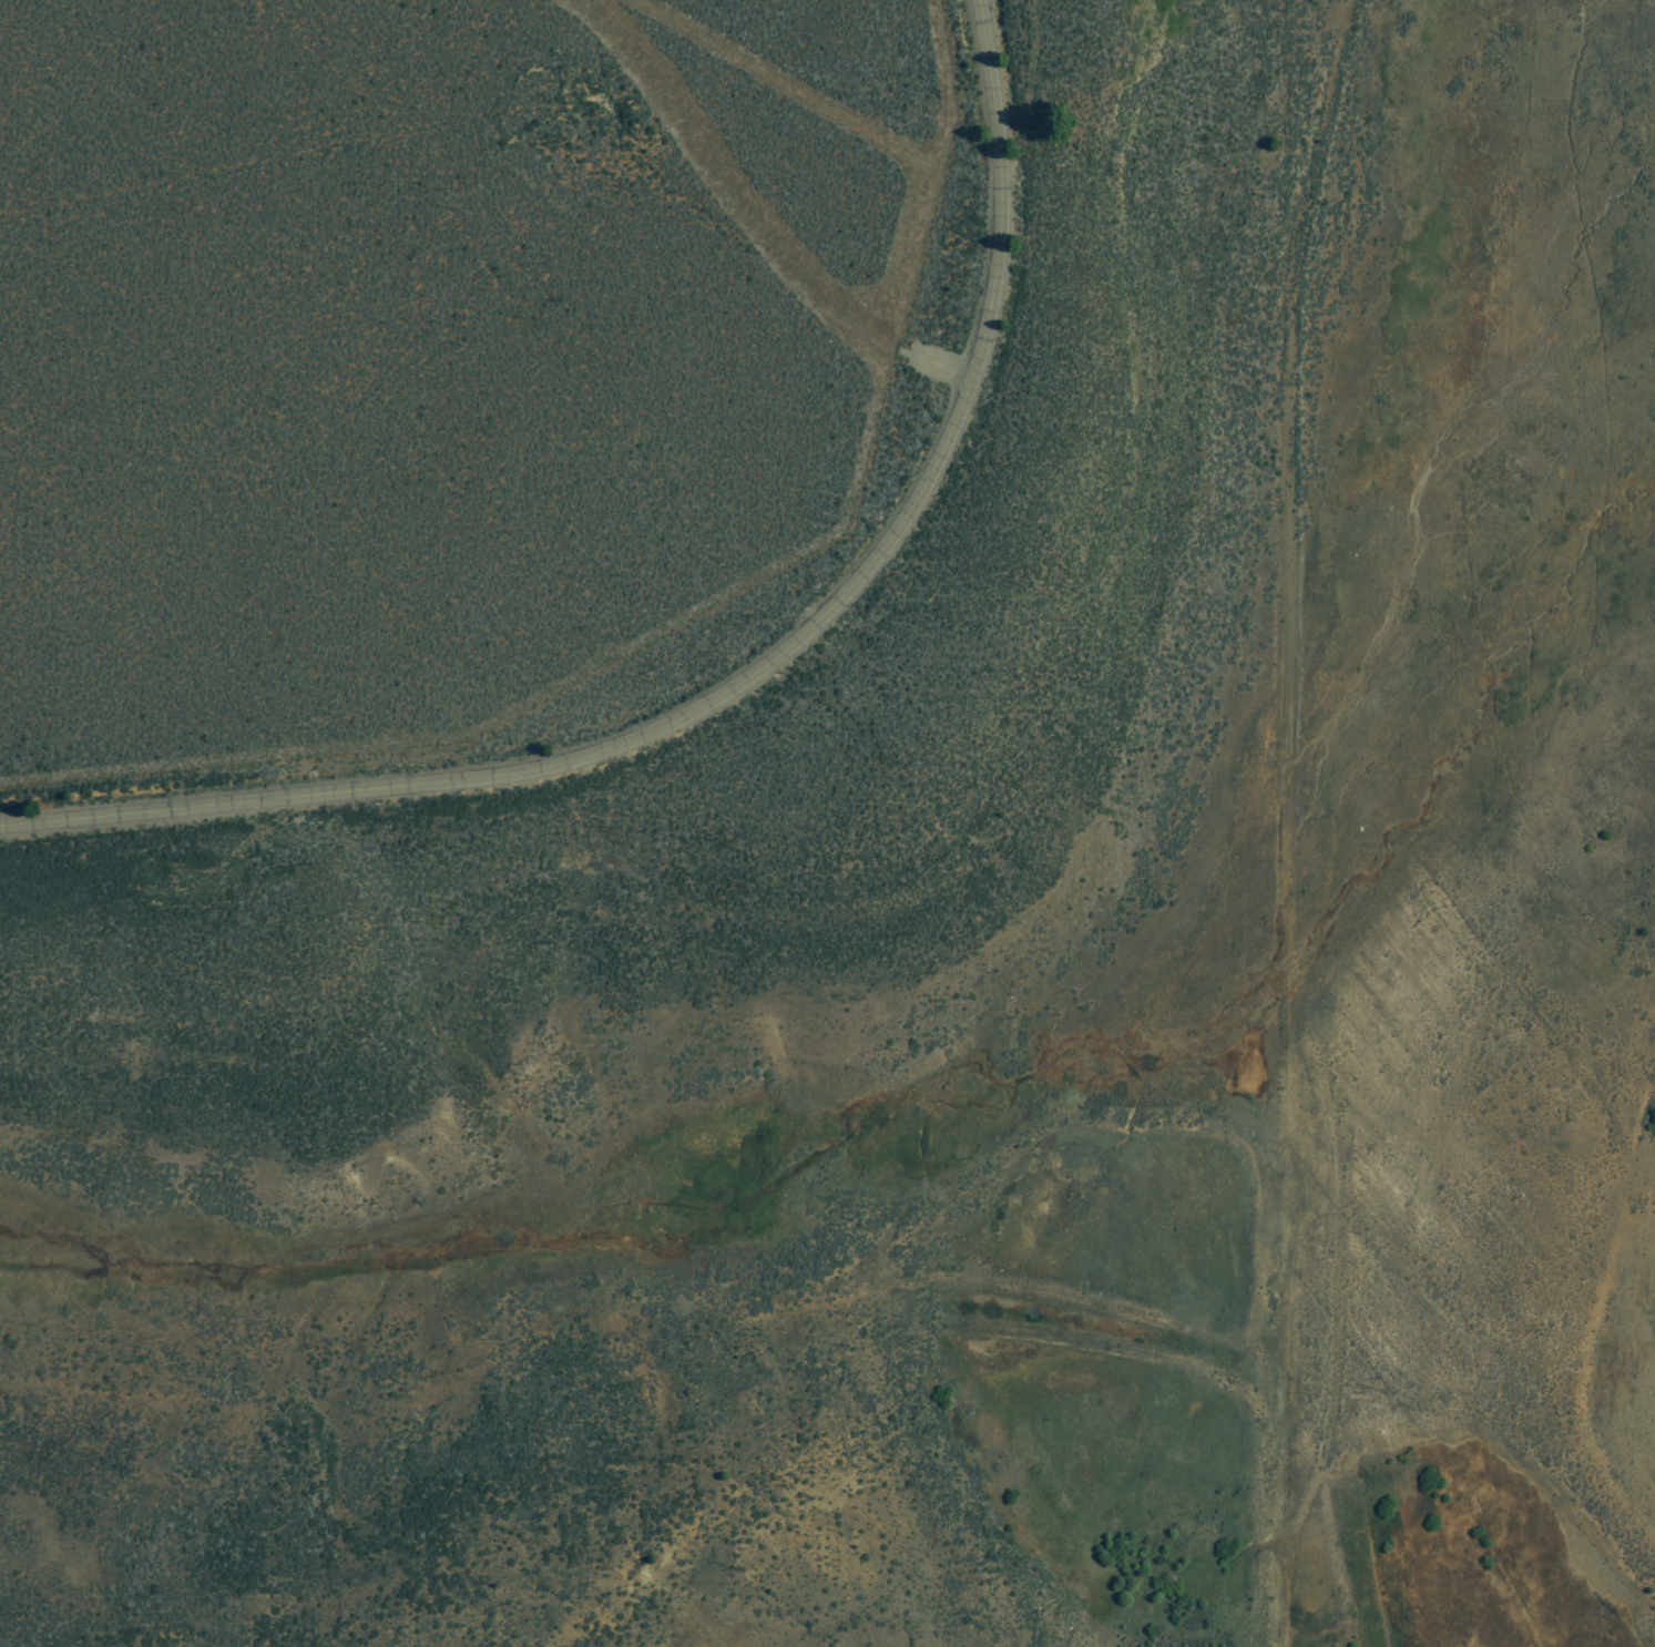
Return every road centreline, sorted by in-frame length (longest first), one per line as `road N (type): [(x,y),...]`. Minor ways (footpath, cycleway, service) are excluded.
road 1 (residential): [(0,825),(509,775),(619,747),(733,686),(819,620),(888,536),(938,458),(975,362),(994,264),(997,200),(977,0)]

